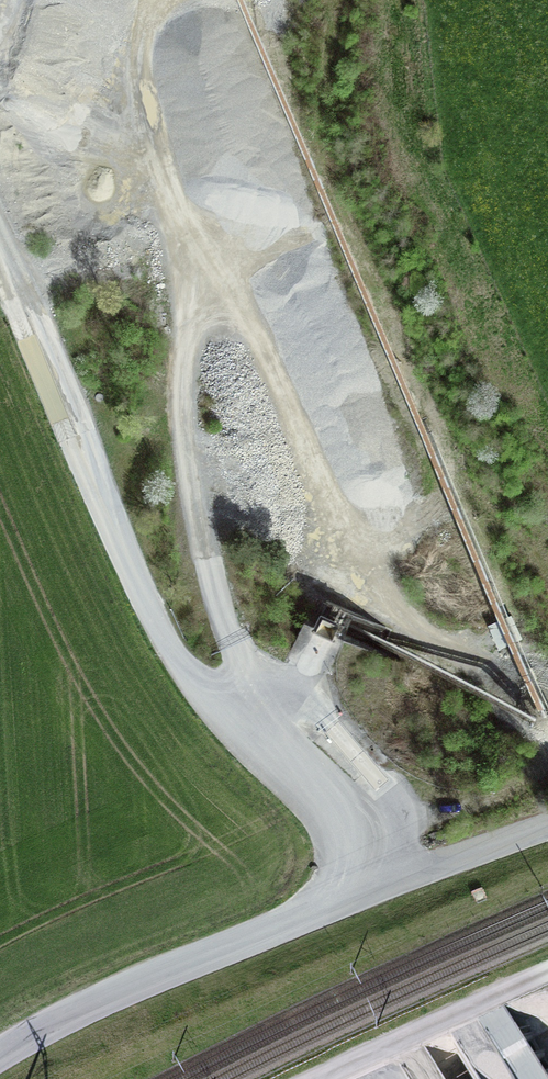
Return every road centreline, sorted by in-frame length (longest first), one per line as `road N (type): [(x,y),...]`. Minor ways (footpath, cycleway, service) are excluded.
road 1 (track): [(149,0),(153,71),(189,229),(191,472),(224,616),(257,691)]
road 2 (unclassified): [(0,1061),(88,1012),(292,924),(547,828)]
road 3 (track): [(257,691),(195,688),(153,612),(0,265)]
road 4 (residential): [(547,973),(323,1078)]

